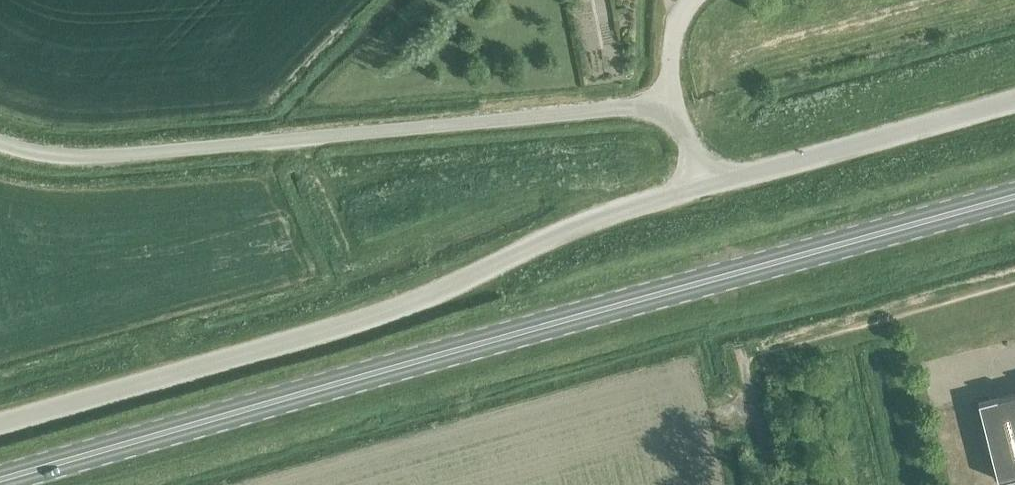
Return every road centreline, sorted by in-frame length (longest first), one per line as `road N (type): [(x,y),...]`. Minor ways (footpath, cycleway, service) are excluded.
road 1 (primary): [(0,480),(1014,197)]
road 2 (unclassified): [(0,423),(381,315),(569,226),(698,188)]
road 3 (unclassified): [(674,103),(105,155),(0,144)]
road 4 (residential): [(698,188),(1014,101)]

